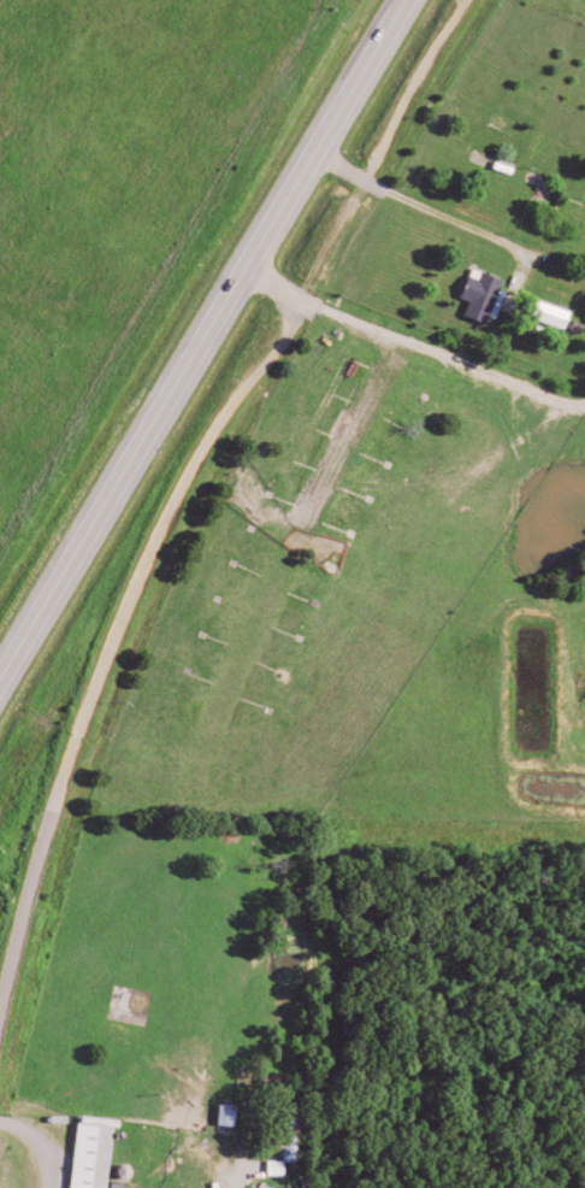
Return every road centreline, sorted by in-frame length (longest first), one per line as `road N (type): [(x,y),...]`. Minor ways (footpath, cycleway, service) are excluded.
road 1 (residential): [(0,1032),(51,828),(135,601),(191,482),(306,308),(365,182),(472,0)]
road 2 (primary): [(0,673),(215,319)]
road 3 (primary): [(215,319),(409,0)]
road 4 (residential): [(156,1187),(193,1128),(194,1076),(150,1053),(19,1125),(0,1122)]

